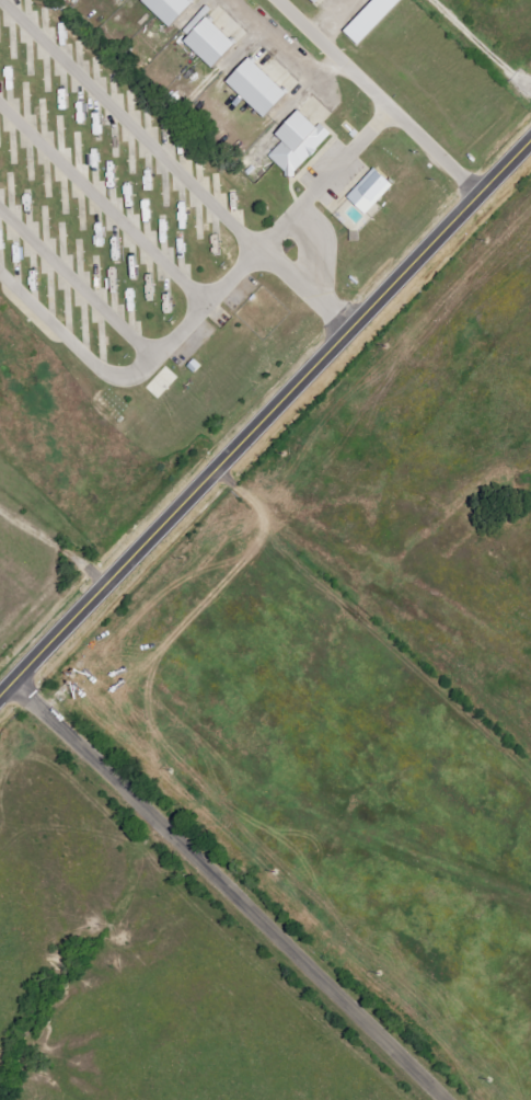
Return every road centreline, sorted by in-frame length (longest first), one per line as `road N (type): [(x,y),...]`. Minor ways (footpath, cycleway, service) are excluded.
road 1 (residential): [(530,136),(0,693)]
road 2 (residential): [(443,1099),(11,681)]

